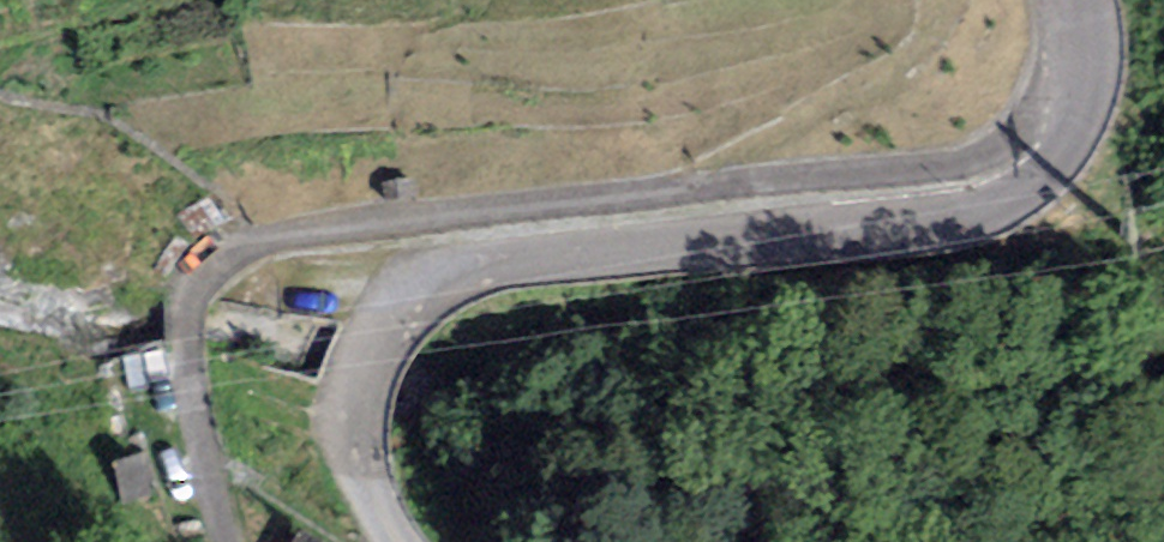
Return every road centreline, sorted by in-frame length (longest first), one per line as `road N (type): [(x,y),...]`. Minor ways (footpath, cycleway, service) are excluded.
road 1 (residential): [(1090,66),(1012,140),(954,164),(293,234),(227,254),(198,281),(188,312),(223,541)]
road 2 (tertiary): [(394,541),(362,480),(357,406),(382,338),(422,292),(448,277),(515,261),(1003,205),(1039,188),(1071,146),(1090,66)]

